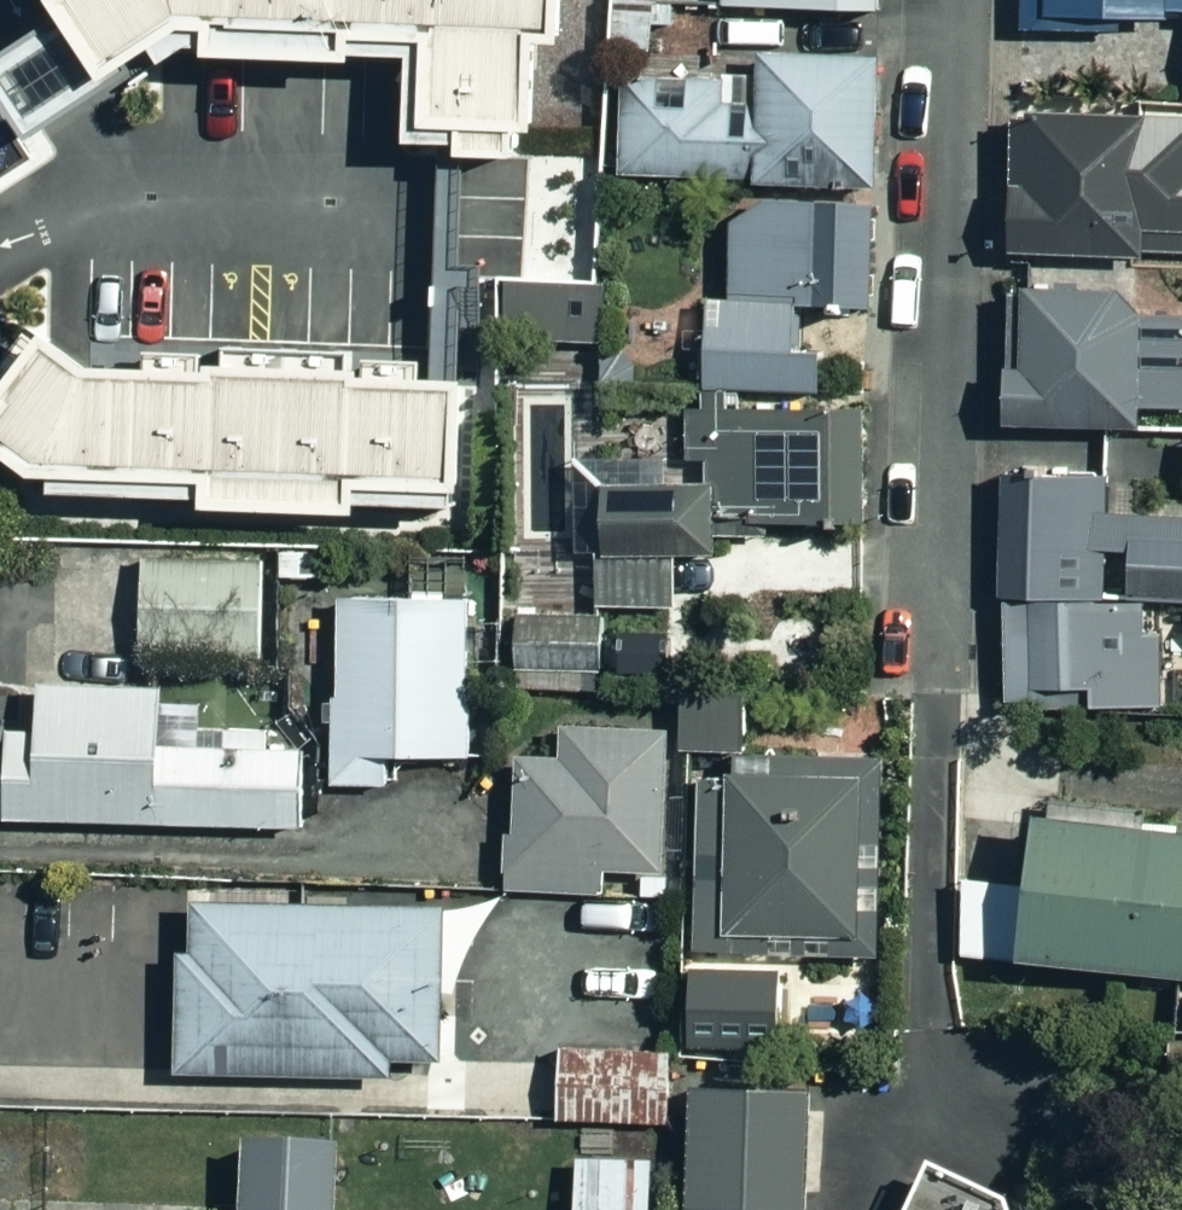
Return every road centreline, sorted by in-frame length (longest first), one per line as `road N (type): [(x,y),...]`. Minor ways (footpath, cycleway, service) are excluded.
road 1 (residential): [(940,648),(956,0)]

